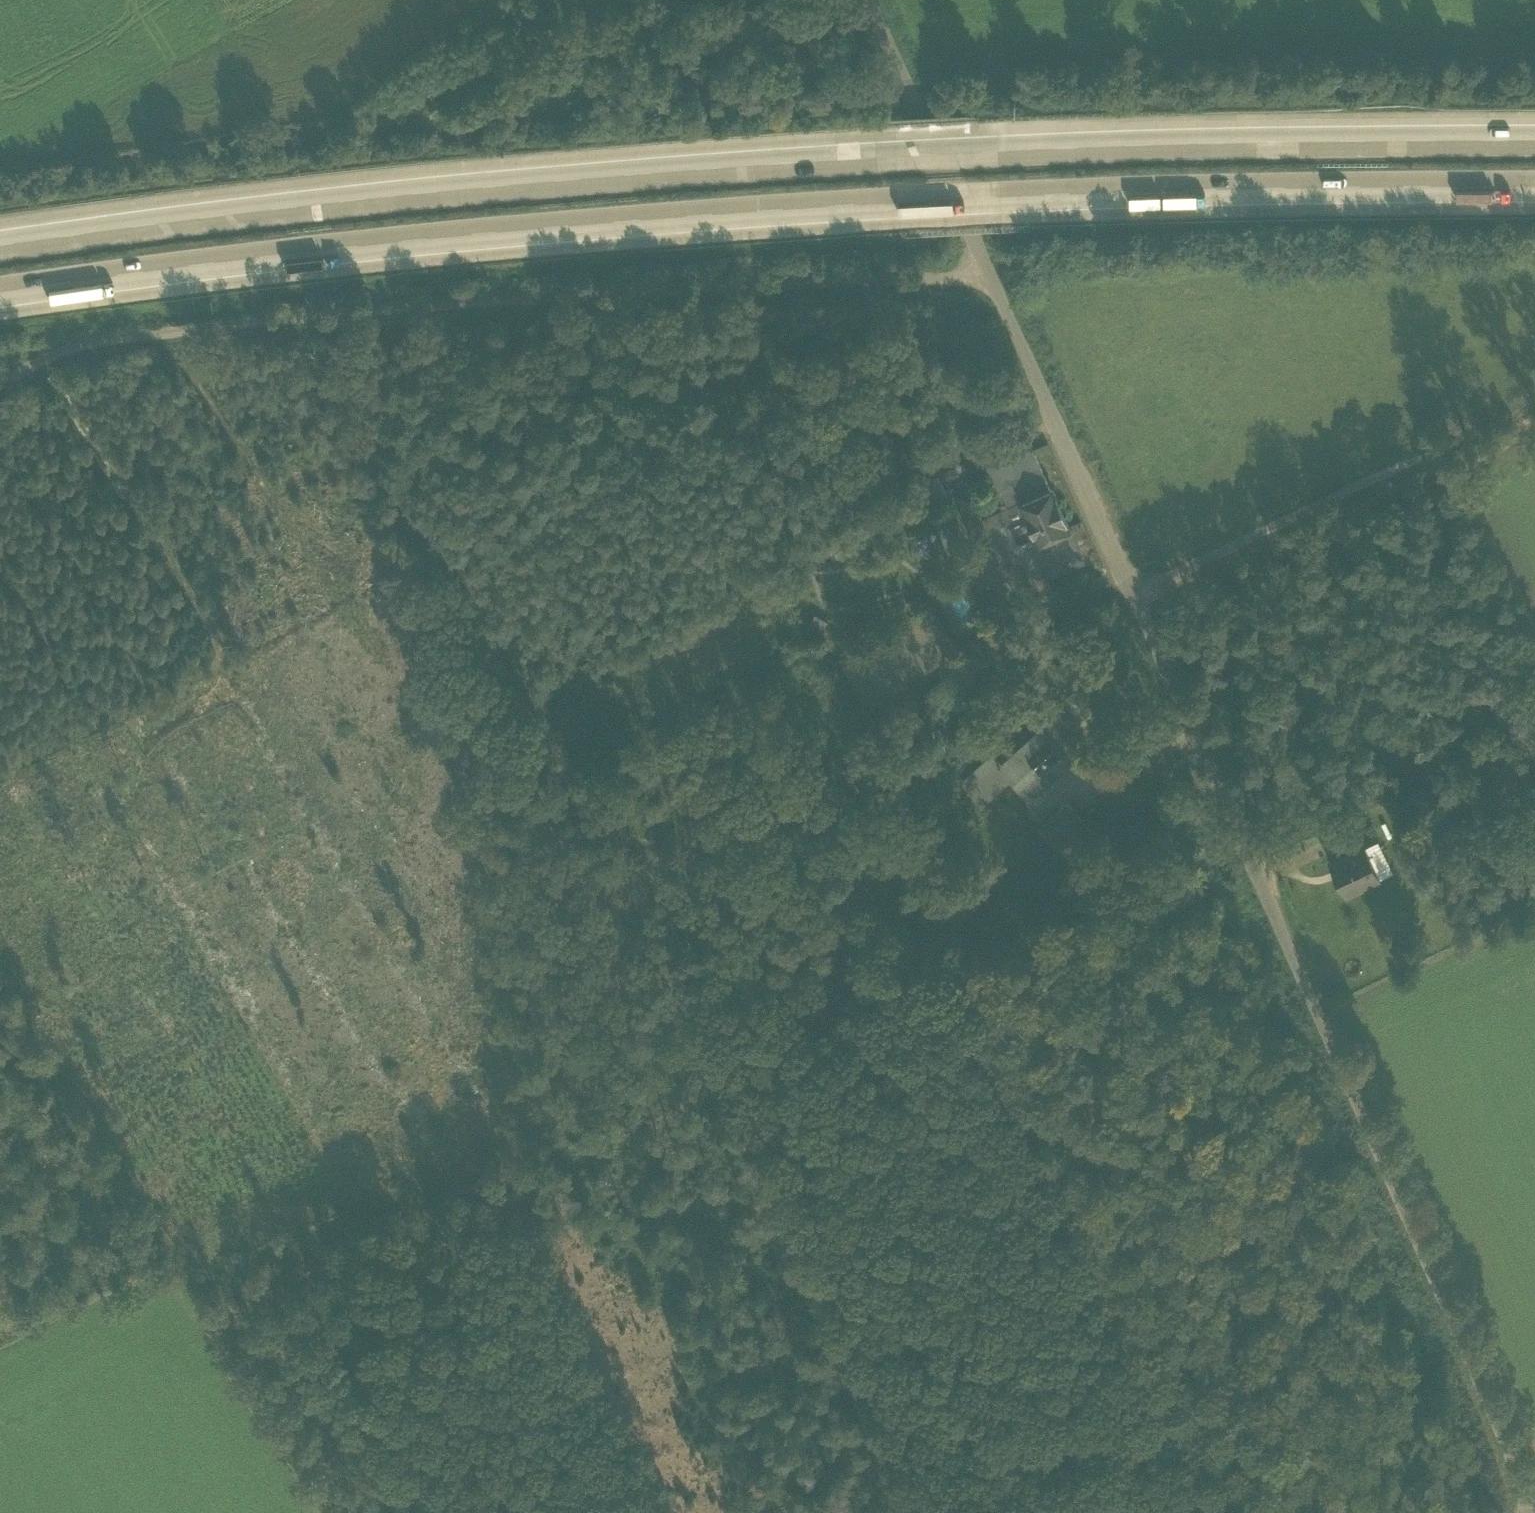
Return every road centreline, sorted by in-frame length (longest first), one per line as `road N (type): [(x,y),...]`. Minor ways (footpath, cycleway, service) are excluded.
road 1 (motorway): [(0,289),(272,251),(900,196),(1534,179)]
road 2 (motorway): [(1534,133),(877,151),(522,178),(0,242)]
road 3 (unclassified): [(1534,1512),(990,285)]
road 4 (unclassified): [(0,371),(35,352),(132,333),(380,309),(898,277),(990,285)]
road 5 (unclassified): [(990,285),(871,0)]

